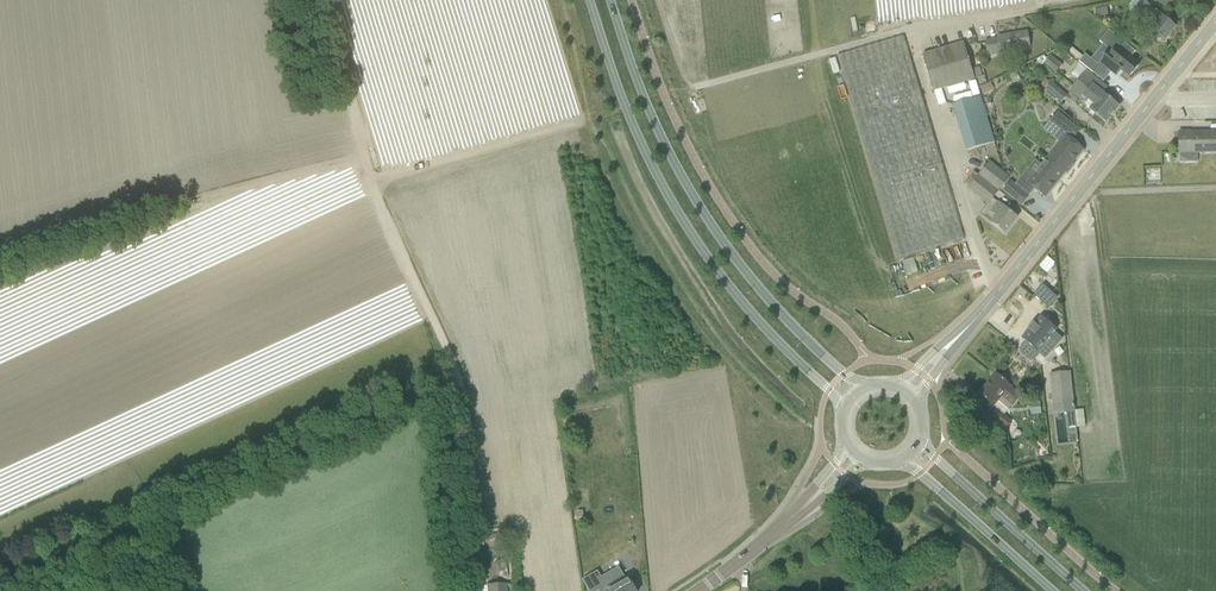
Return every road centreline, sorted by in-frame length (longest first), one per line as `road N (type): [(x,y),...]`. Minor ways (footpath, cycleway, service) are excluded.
road 1 (secondary): [(593,0),(643,147),(682,220),(772,339),(846,412)]
road 2 (secondary): [(864,390),(752,283),(693,200),(608,0)]
road 3 (track): [(364,164),(432,341),(454,423),(457,590)]
road 4 (tertiary): [(958,336),(1215,22)]
road 5 (track): [(700,85),(916,24),(1095,0)]
road 6 (track): [(0,253),(319,166),(364,164)]
road 7 (secondary): [(1082,590),(935,458),(919,434)]
road 8 (secondary): [(895,460),(1053,590)]
road 9 (track): [(364,164),(388,173),(549,129)]
road 10 (track): [(326,0),(364,164)]

